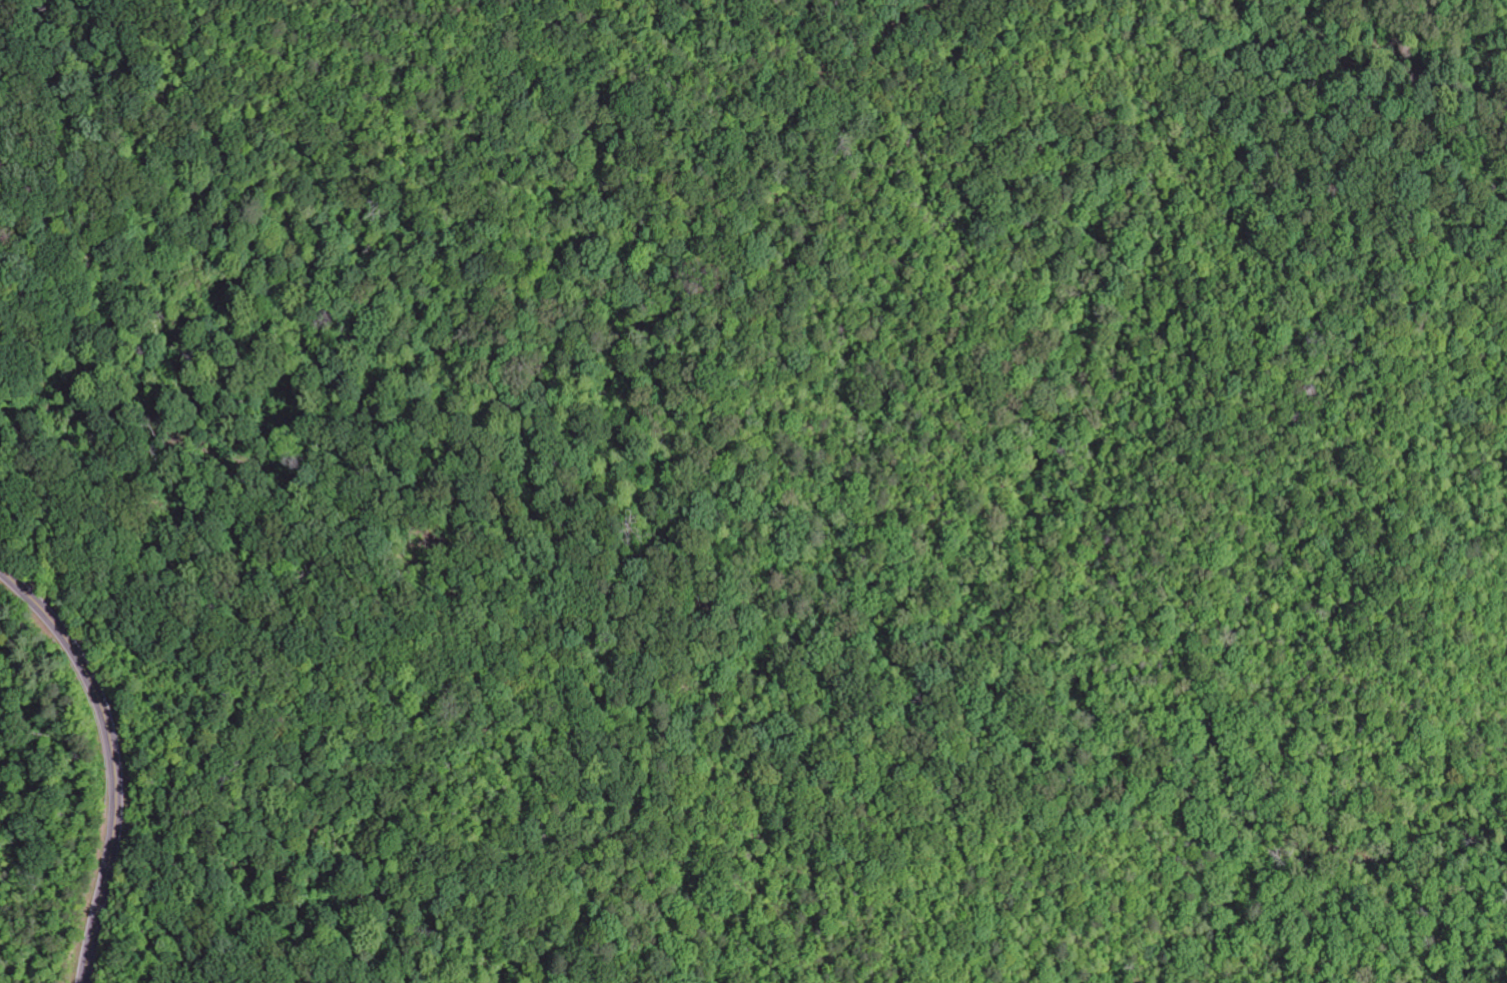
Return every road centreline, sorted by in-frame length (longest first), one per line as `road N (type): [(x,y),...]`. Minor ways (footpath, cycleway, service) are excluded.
road 1 (primary): [(0,569),(70,644),(101,707),(115,775),(90,982)]

